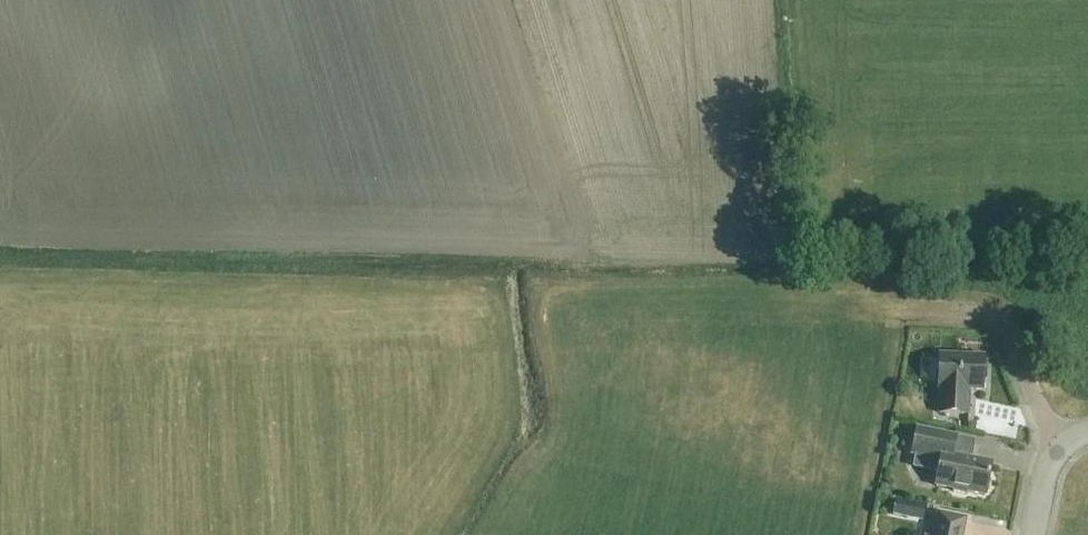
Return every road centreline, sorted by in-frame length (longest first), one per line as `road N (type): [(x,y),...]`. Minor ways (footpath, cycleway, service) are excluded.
road 1 (residential): [(1032,534),(1051,457),(1087,432)]

